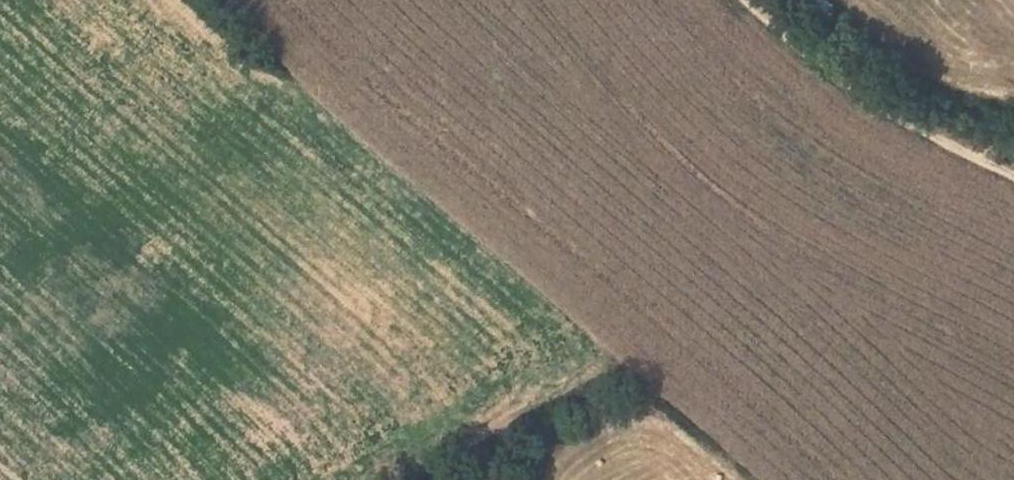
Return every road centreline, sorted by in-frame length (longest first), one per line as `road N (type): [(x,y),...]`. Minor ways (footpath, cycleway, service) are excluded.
road 1 (track): [(755,0),(869,102),(1013,178)]

